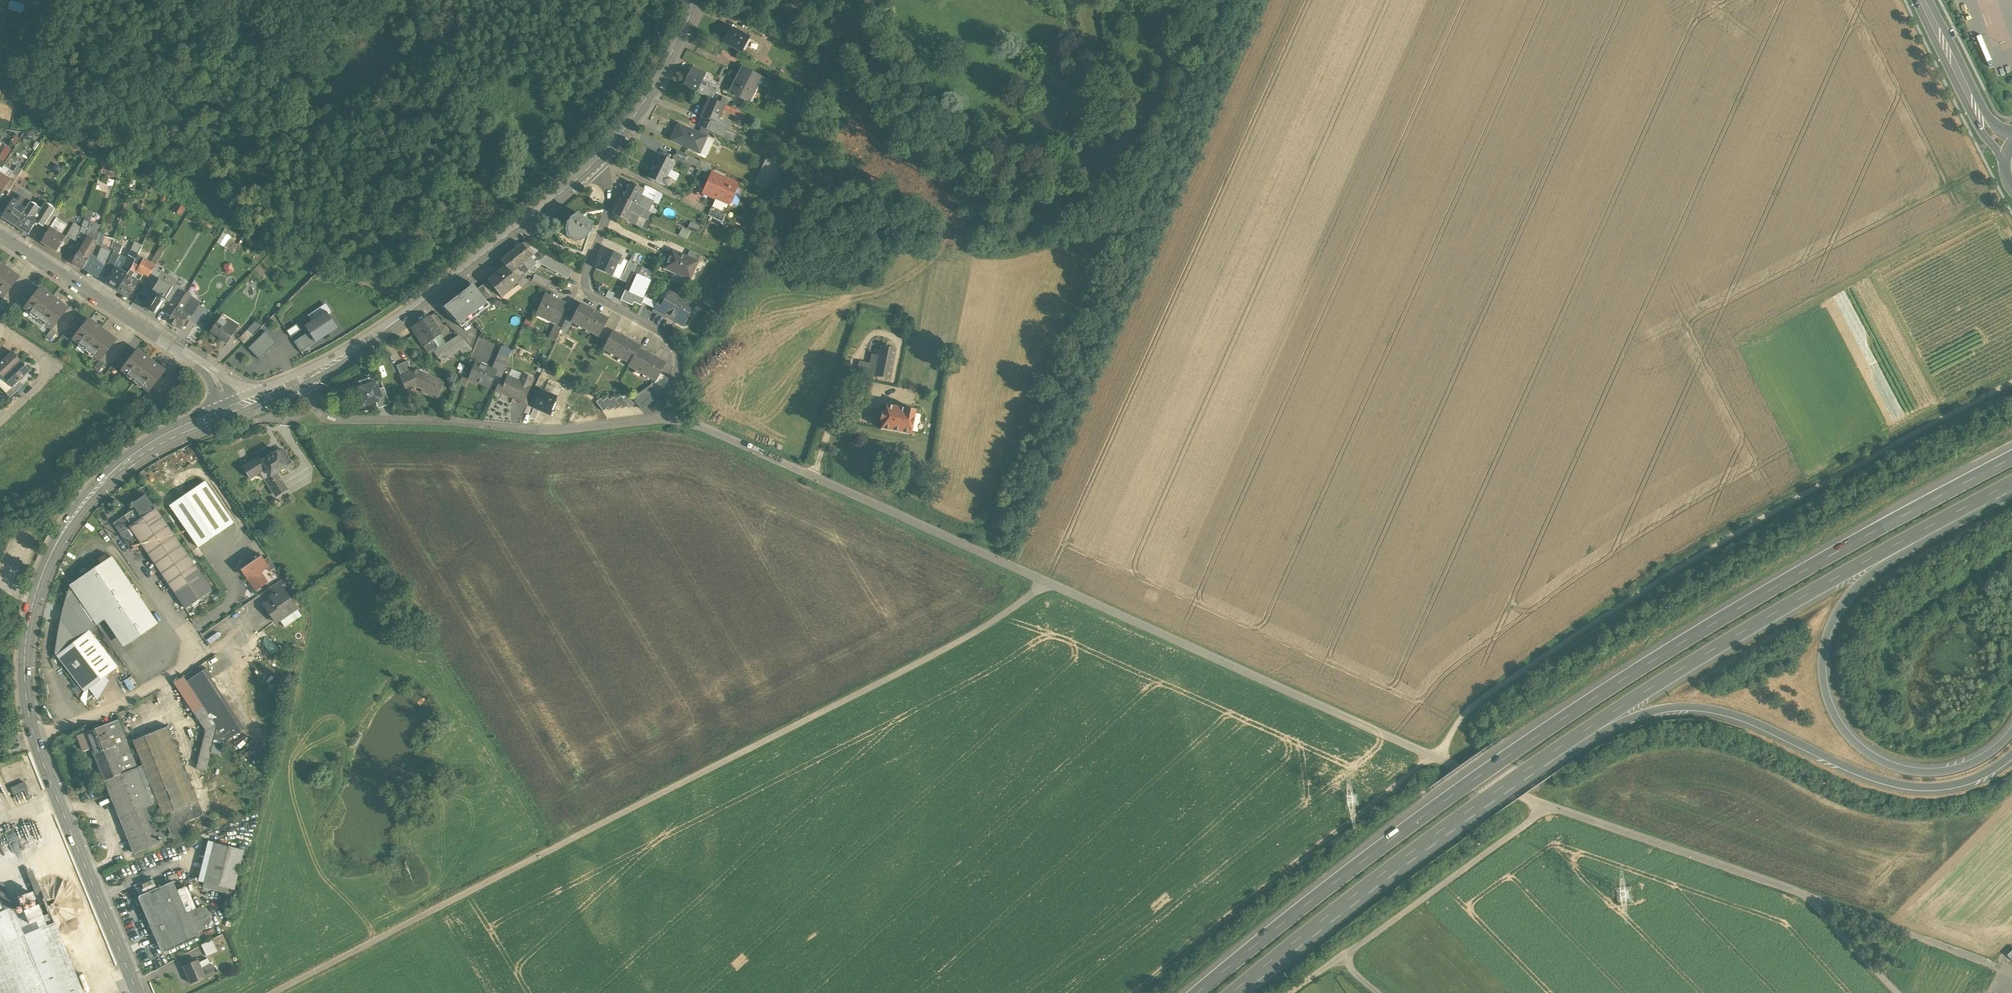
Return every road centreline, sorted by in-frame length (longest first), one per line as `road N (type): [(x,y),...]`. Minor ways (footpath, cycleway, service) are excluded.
road 1 (track): [(1137,992),(1222,917),(1424,765),(1479,700),(1742,529),(2011,381)]
road 2 (motorway): [(2011,454),(1758,592),(1567,715),(1393,838),(1197,992)]
road 3 (track): [(273,992),(960,641),(1042,582)]
road 4 (residential): [(295,383),(339,421),(565,431),(668,420),(677,354),(664,335),(582,289),(609,202),(610,185),(595,161)]
road 5 (secondary): [(237,408),(151,445),(108,478),(71,524),(34,619),(26,675),(35,739),(138,992)]
road 6 (residential): [(2011,189),(1966,223),(1885,249),(1449,469)]
road 7 (track): [(1042,582),(1543,805)]
road 8 (motorway): [(1524,772),(1628,720),(1689,707),(1741,717),(1901,784),(1958,783),(2011,755)]
road 9 (motorway): [(1524,772),(1727,639),(1965,506)]
road 10 (motorway): [(2011,733),(1953,769),(1902,767),(1847,735),(1822,676),(1825,634),(1843,600),(1884,564),(1944,530),(1965,506)]
road 11 (residential): [(1449,469),(1288,146),(1328,127)]
road 12 (secondary): [(595,161),(377,337),(295,383)]
road 13 (motorway): [(1231,992),(1524,772)]
road 14 (track): [(1543,805),(1291,992)]
road 15 (tertiary): [(0,235),(192,359),(237,408)]
road 16 (track): [(1543,805),(1819,901)]
road 17 (track): [(812,476),(1042,582)]
road 18 (residential): [(1730,0),(1827,193)]
road 19 (track): [(1819,901),(2006,972)]
road 20 (secondary): [(697,0),(641,108),(595,161)]
road 21 (track): [(901,388),(922,401),(925,421),(916,442),(890,464),(874,423),(892,394)]
road 22 (secondary): [(2011,146),(1988,130),(1923,0)]
road 23 (residential): [(1424,80),(1568,9)]
road 24 (track): [(668,420),(812,476)]
road 25 (residential): [(0,425),(52,375),(41,351),(0,327)]
road 26 (residential): [(1449,469),(1338,525)]
road 27 (track): [(1899,992),(1819,901)]

